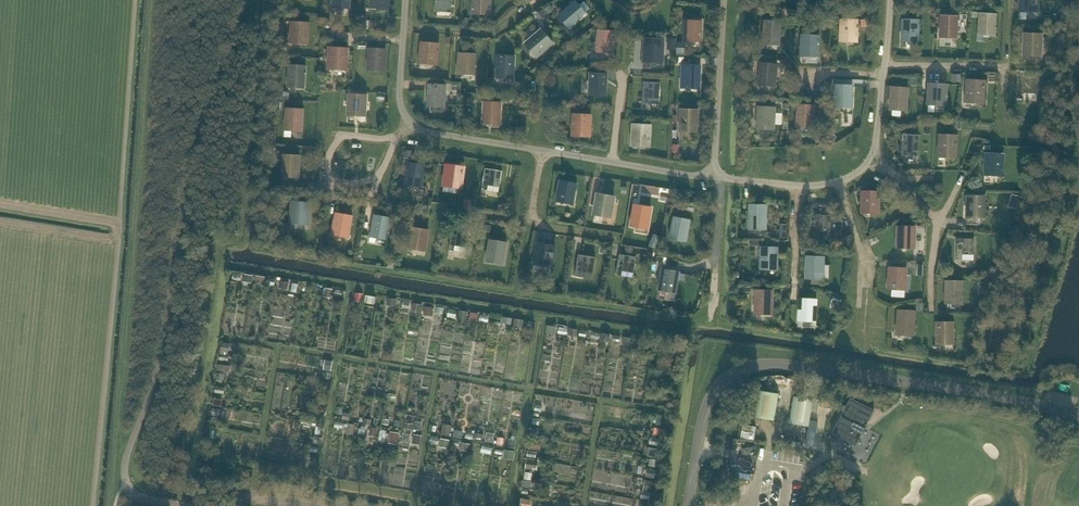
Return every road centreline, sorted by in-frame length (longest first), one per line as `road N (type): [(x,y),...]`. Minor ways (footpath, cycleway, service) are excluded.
road 1 (unclassified): [(177,504),(134,494),(126,465),(162,368),(194,158),(249,0)]
road 2 (unclassified): [(688,505),(714,394),(751,366),(833,371),(1078,416)]

